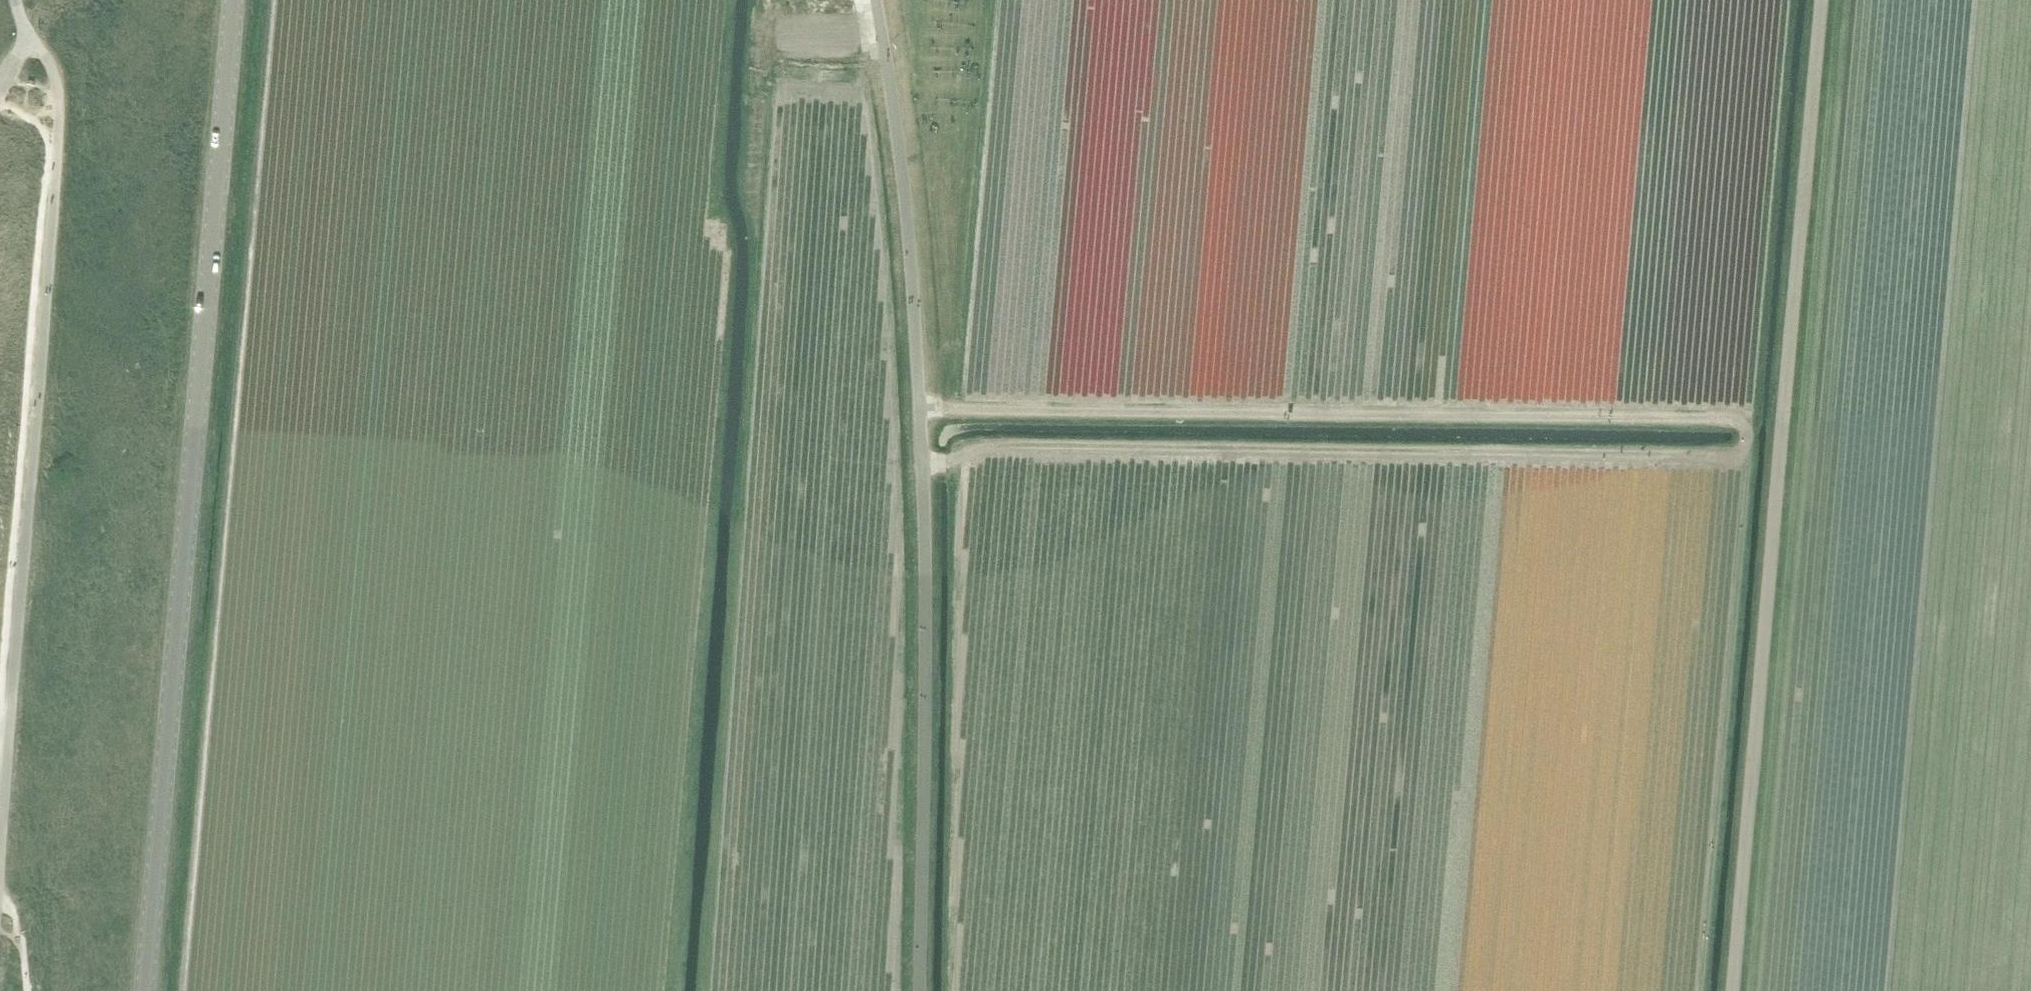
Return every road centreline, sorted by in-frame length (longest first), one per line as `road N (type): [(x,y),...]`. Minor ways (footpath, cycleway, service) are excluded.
road 1 (tertiary): [(146,990),(235,0)]
road 2 (track): [(921,990),(923,463),(916,340),(873,0)]

